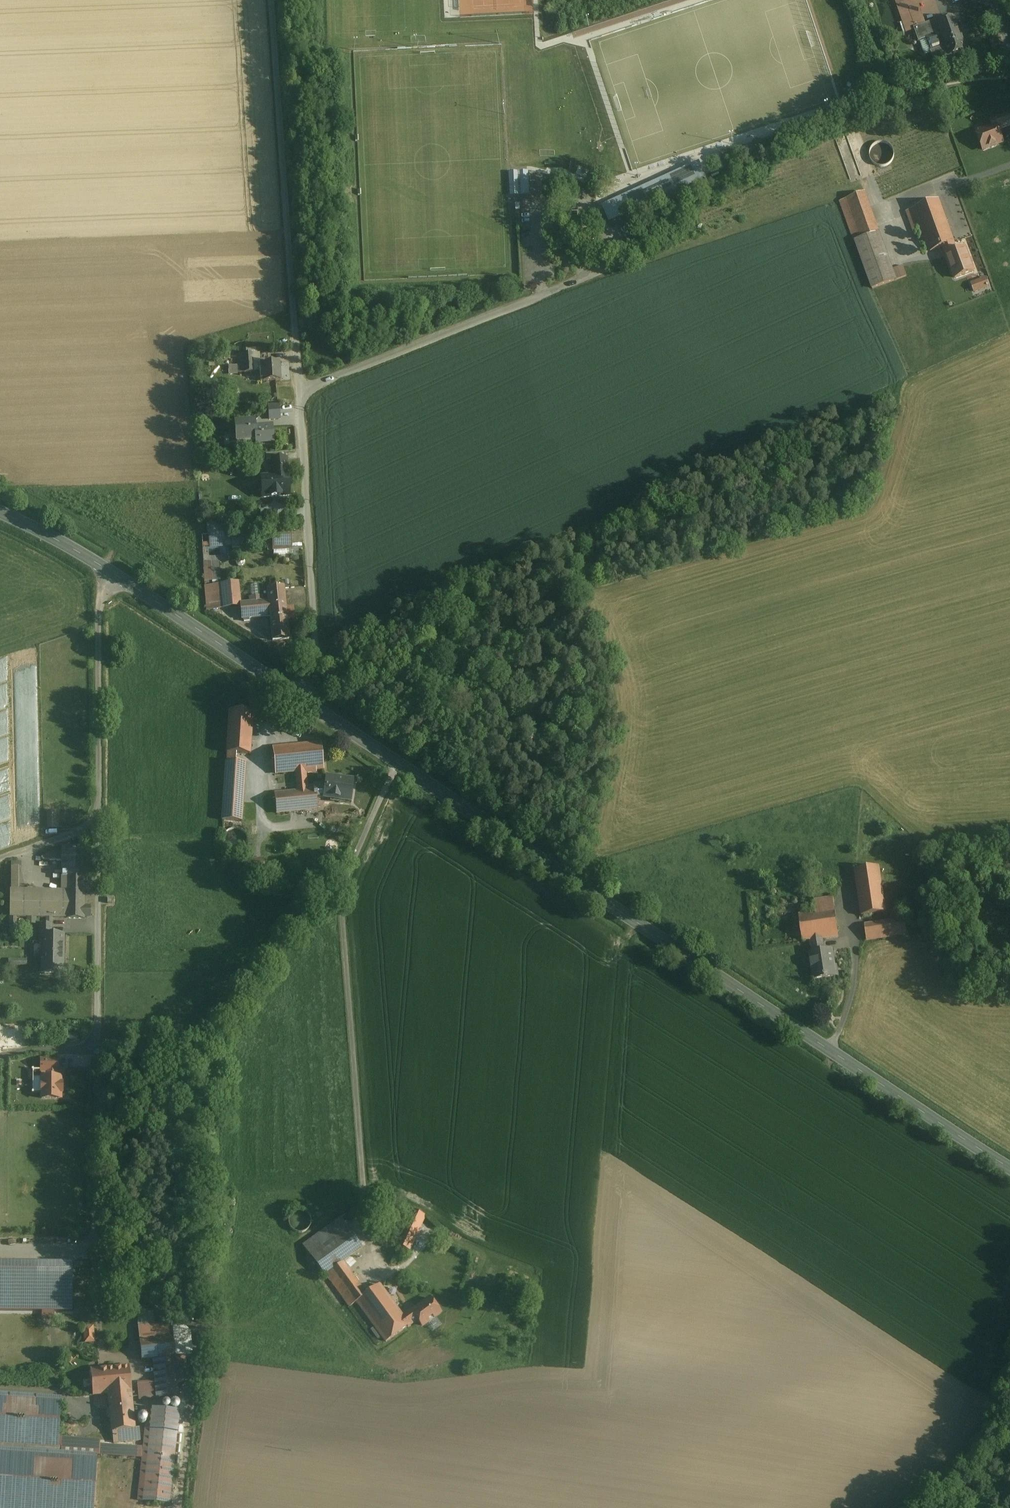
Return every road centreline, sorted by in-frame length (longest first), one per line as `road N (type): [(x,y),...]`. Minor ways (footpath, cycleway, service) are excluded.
road 1 (secondary): [(306,703),(1009,1168)]
road 2 (unclassified): [(272,0),(312,602),(314,688),(306,703)]
road 3 (unclassified): [(98,811),(99,604),(115,576)]
road 4 (secondary): [(115,576),(306,703)]
road 5 (unclassified): [(98,811),(97,1023)]
road 6 (unclassified): [(97,1023),(94,1233)]
road 7 (track): [(913,1507),(944,1485),(1009,1355)]
road 8 (secondary): [(0,513),(115,576)]

